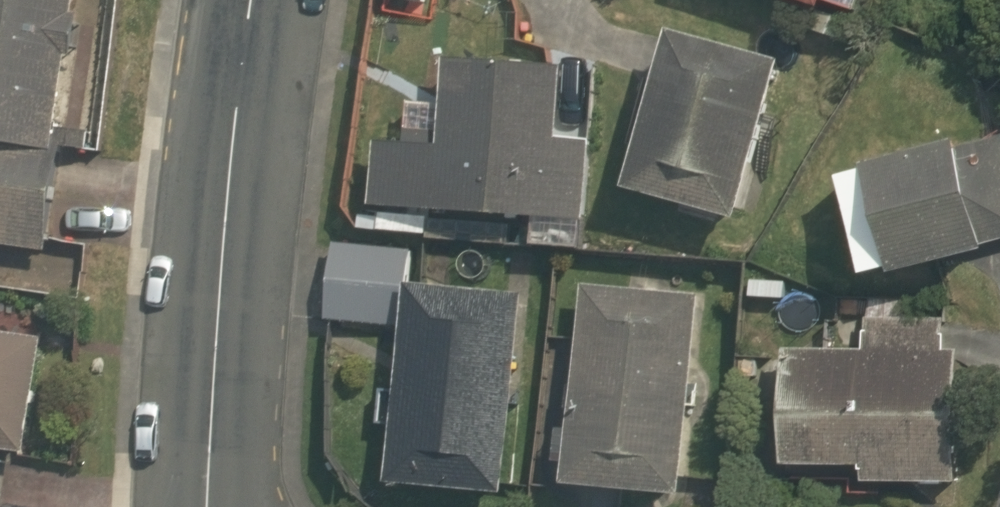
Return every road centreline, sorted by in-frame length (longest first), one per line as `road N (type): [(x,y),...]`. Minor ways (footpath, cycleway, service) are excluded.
road 1 (residential): [(214,506),(276,0)]

